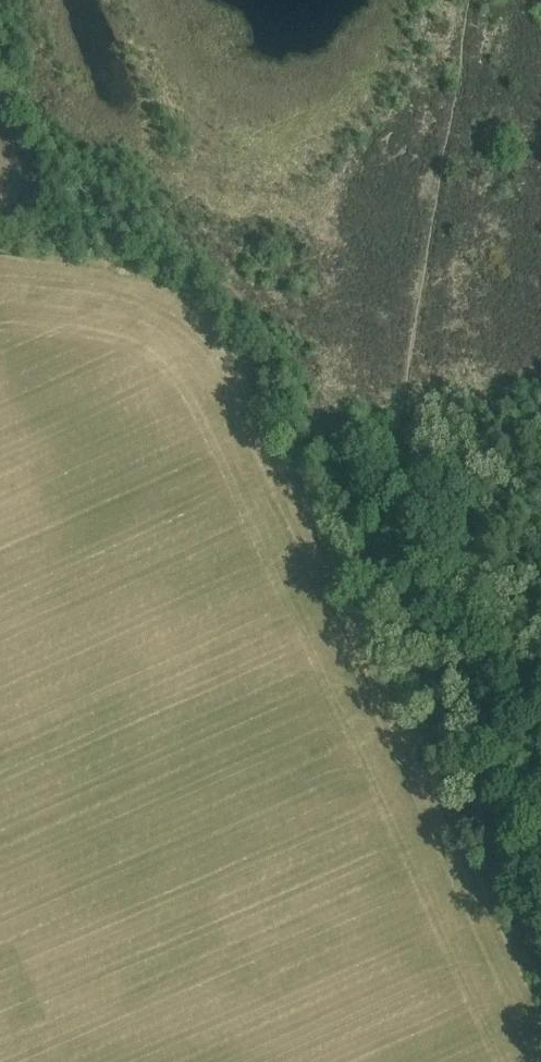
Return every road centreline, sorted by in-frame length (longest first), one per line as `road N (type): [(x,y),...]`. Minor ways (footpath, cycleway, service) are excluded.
road 1 (track): [(0,73),(283,354),(375,582)]
road 2 (track): [(375,582),(470,0)]
road 3 (track): [(375,582),(473,789),(540,768)]
road 4 (track): [(540,957),(473,787)]

